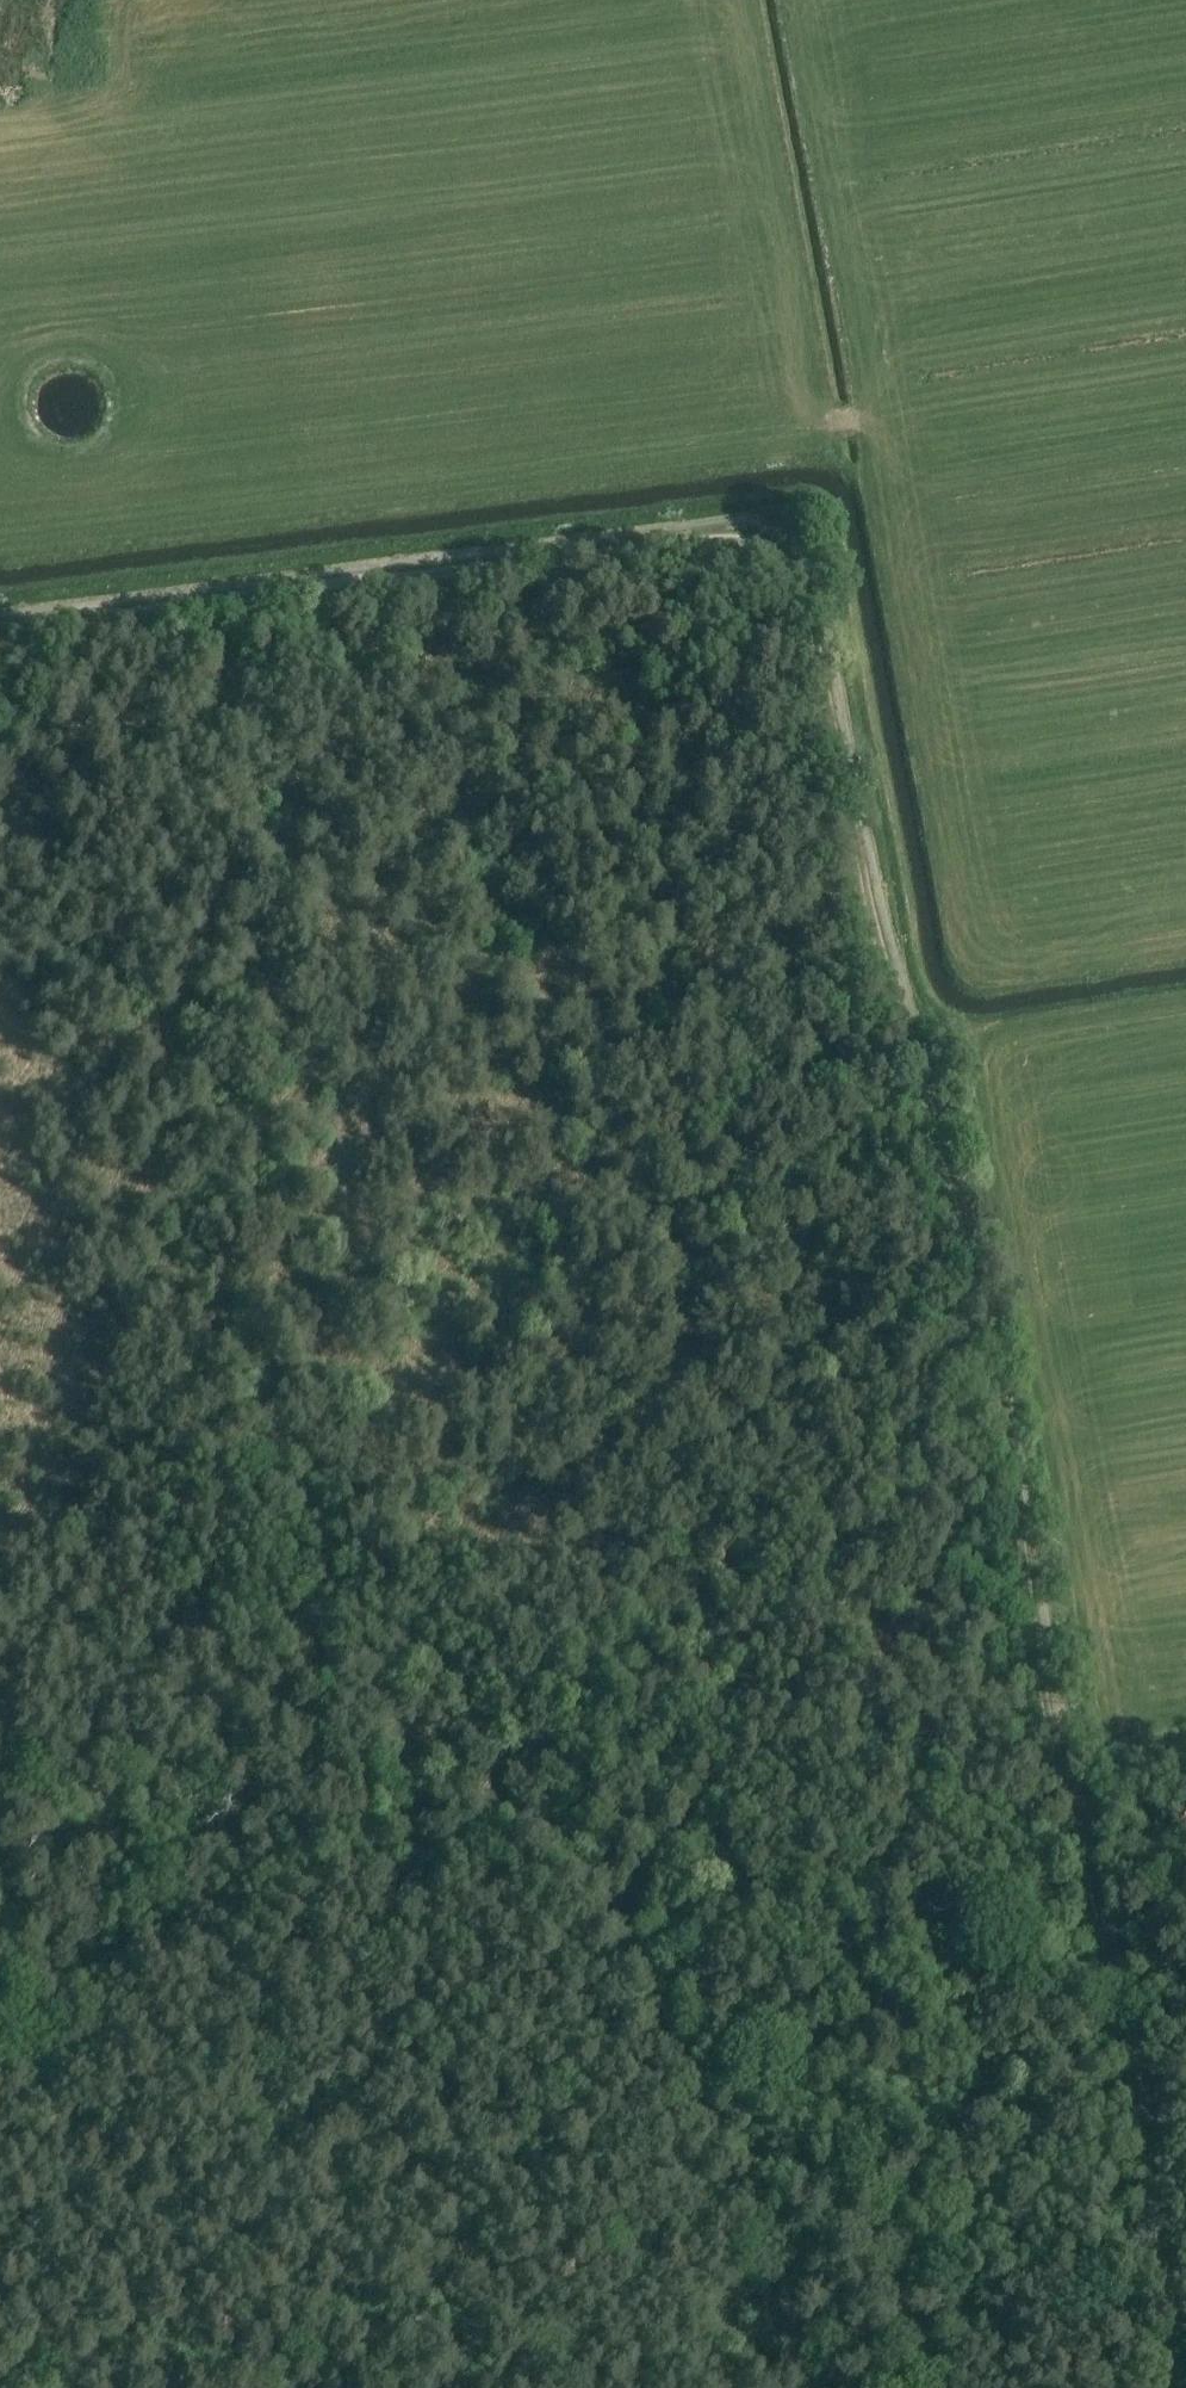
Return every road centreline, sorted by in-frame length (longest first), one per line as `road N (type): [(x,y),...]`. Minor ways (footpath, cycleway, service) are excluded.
road 1 (track): [(0,630),(711,539),(763,543),(797,574),(881,955),(933,1107),(971,1280),(1184,2387)]
road 2 (track): [(0,1898),(48,1857),(164,1830),(343,1805),(414,1771),(456,1767),(571,1860),(668,2000),(718,2047),(868,2113),(900,2176),(935,2387)]

